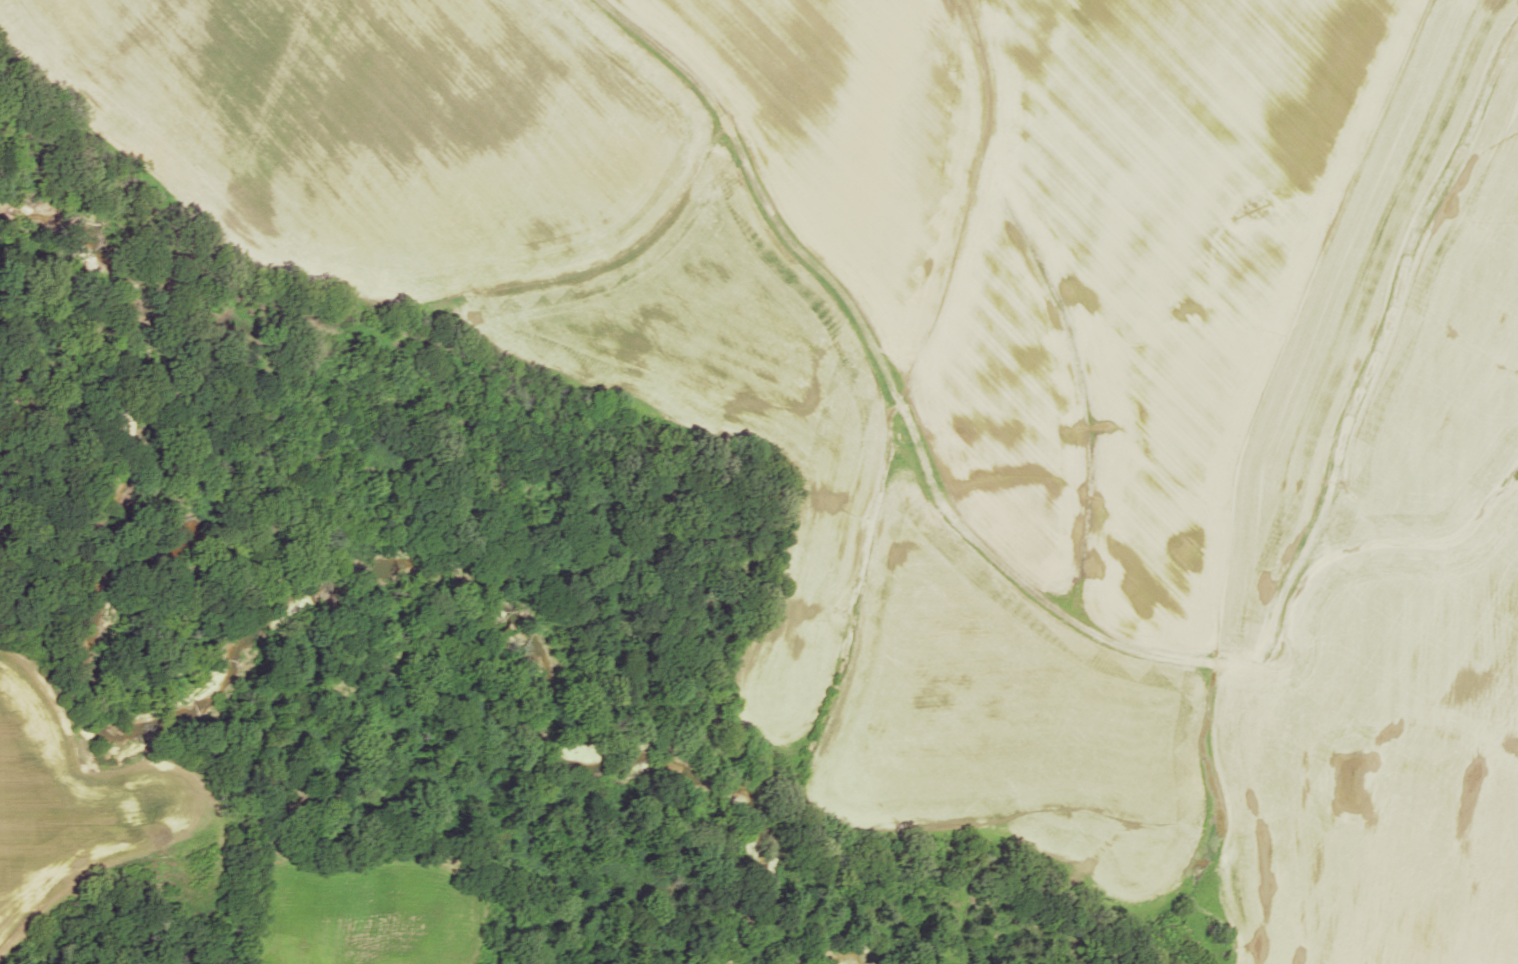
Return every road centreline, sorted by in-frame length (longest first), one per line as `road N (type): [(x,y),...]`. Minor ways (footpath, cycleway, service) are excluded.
road 1 (track): [(1517,745),(1358,700),(1277,639),(1095,603),(1029,563),(867,395),(721,110),(630,24),(582,0)]
road 2 (track): [(1277,639),(1373,420),(1388,263),(1464,95),(1517,32)]

